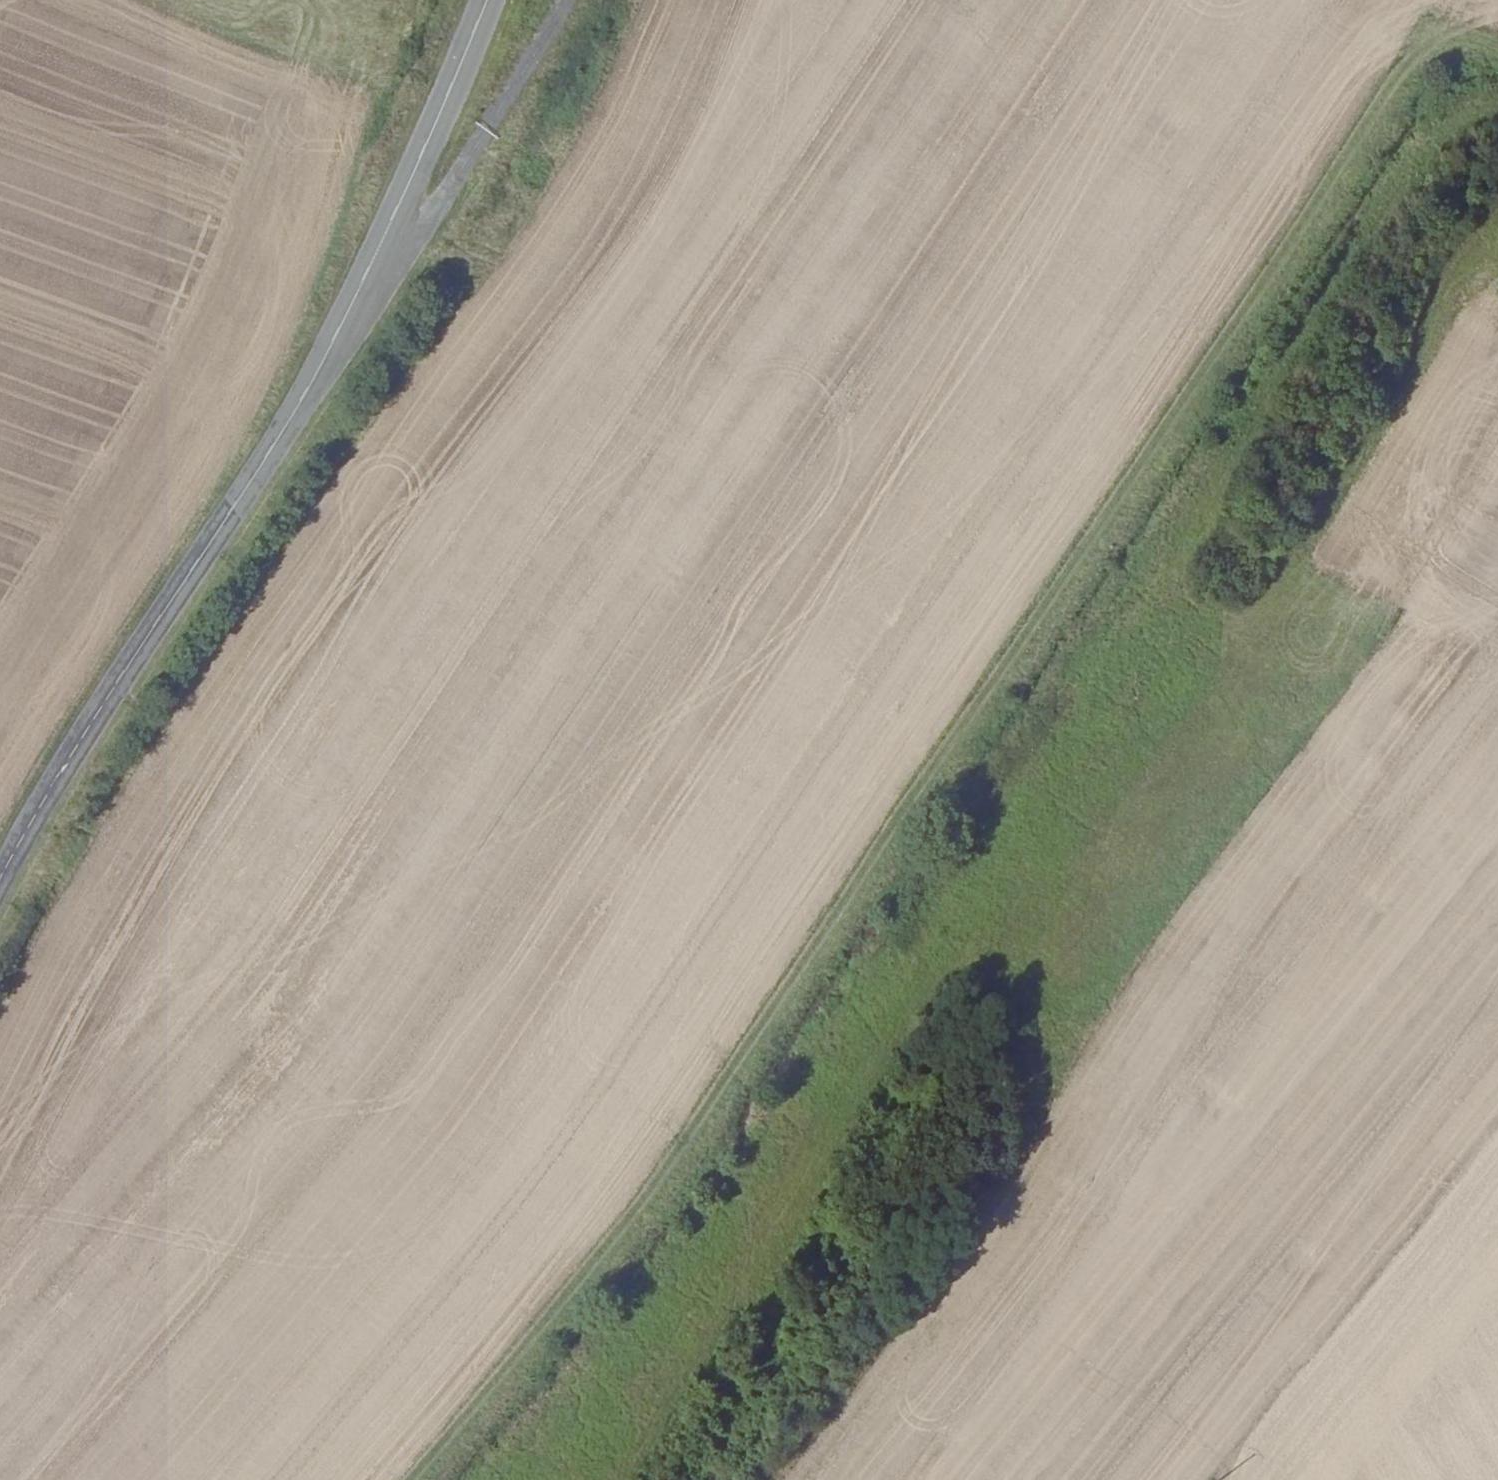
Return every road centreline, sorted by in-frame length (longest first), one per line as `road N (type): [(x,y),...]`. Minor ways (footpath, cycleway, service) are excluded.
road 1 (secondary): [(0,879),(334,340),(487,0)]

